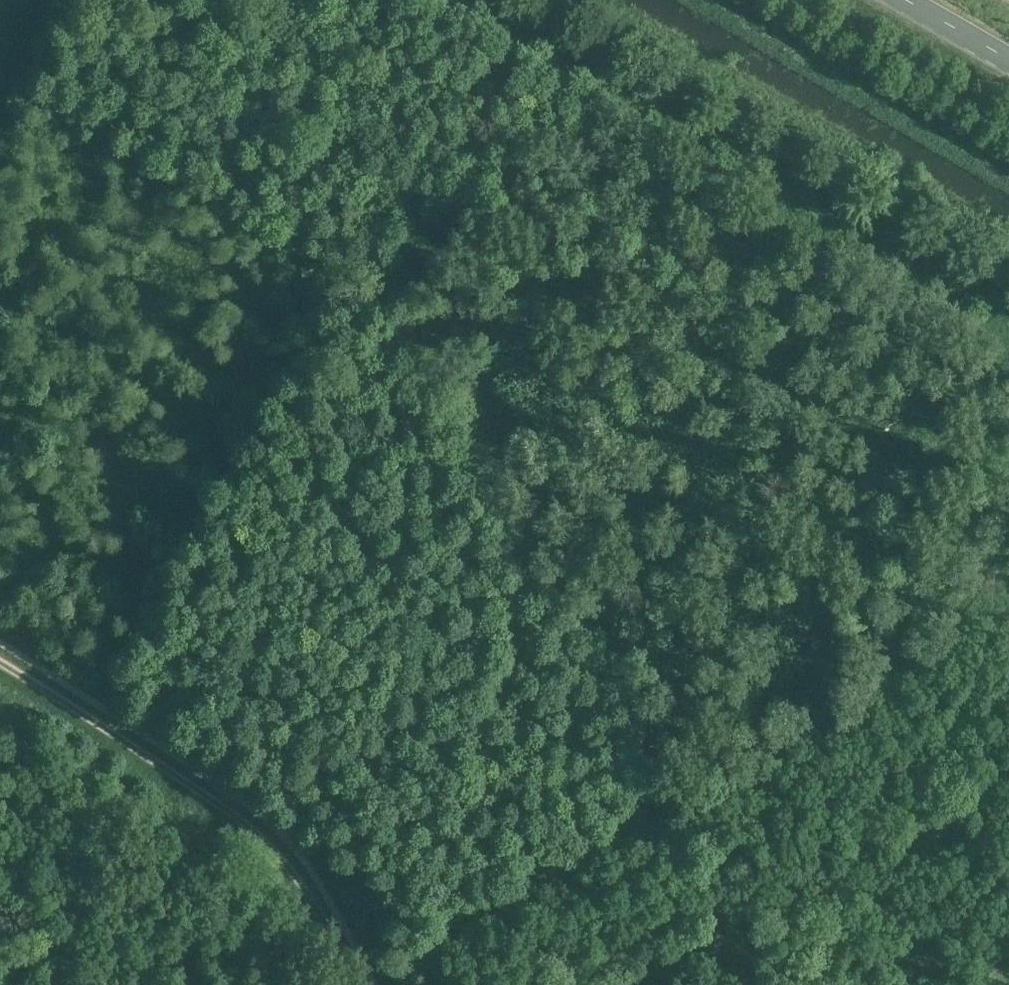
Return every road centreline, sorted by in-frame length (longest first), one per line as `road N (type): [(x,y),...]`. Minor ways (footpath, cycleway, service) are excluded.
road 1 (track): [(357,984),(309,897),(262,840),(179,775),(0,660)]

